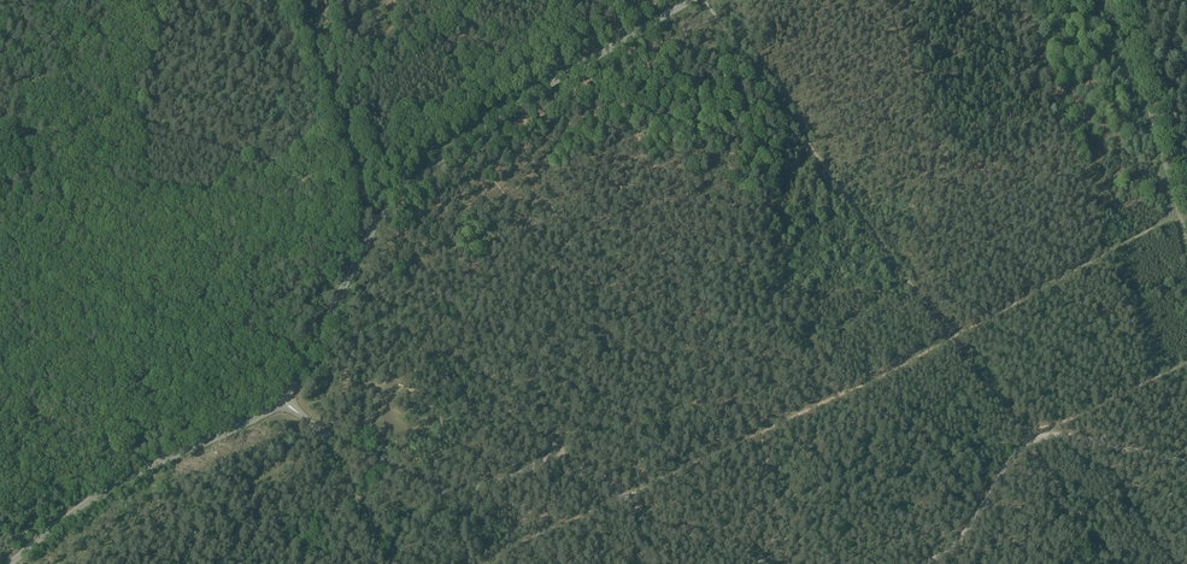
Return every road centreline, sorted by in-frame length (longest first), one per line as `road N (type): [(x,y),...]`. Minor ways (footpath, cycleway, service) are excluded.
road 1 (tertiary): [(283,400),(370,236),(397,202),(481,129),(691,0)]
road 2 (unclassified): [(767,563),(725,536),(649,525),(592,469),(556,457),(494,486),(442,494),(353,451),(283,400)]
road 3 (track): [(952,337),(470,563)]
road 4 (tertiary): [(10,563),(97,497),(283,400)]
road 5 (unclassified): [(1186,465),(1103,441),(1055,435),(1028,442),(1013,453),(975,523),(934,563)]
road 6 (track): [(1186,208),(952,337)]
road 7 (track): [(1186,241),(1121,0)]
road 8 (track): [(1186,367),(1042,437)]
road 9 (track): [(399,563),(325,444)]

